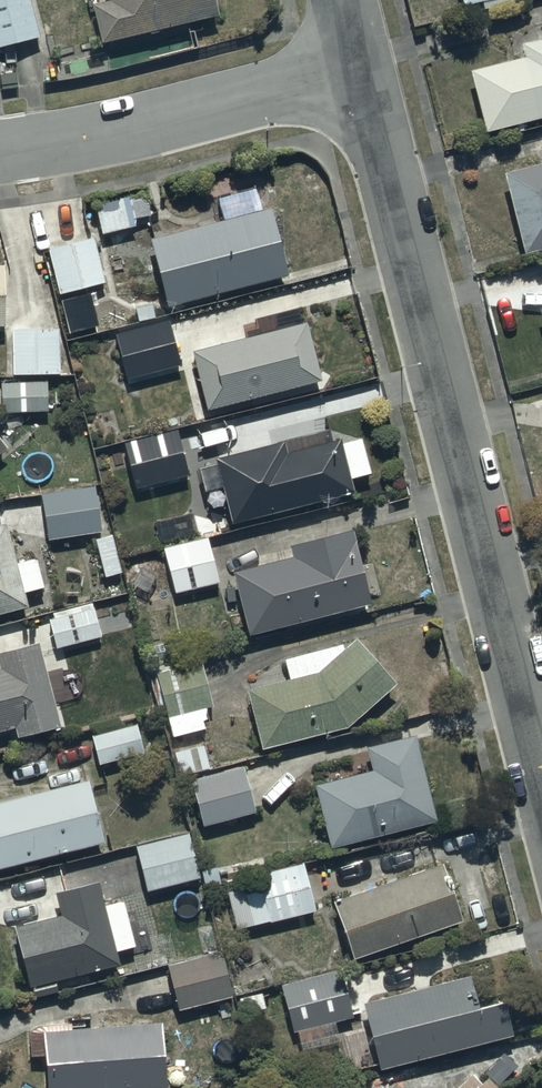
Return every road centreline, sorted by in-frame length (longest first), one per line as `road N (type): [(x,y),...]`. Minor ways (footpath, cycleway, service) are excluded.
road 1 (residential): [(358,66),(541,784)]
road 2 (residential): [(0,150),(358,66)]

